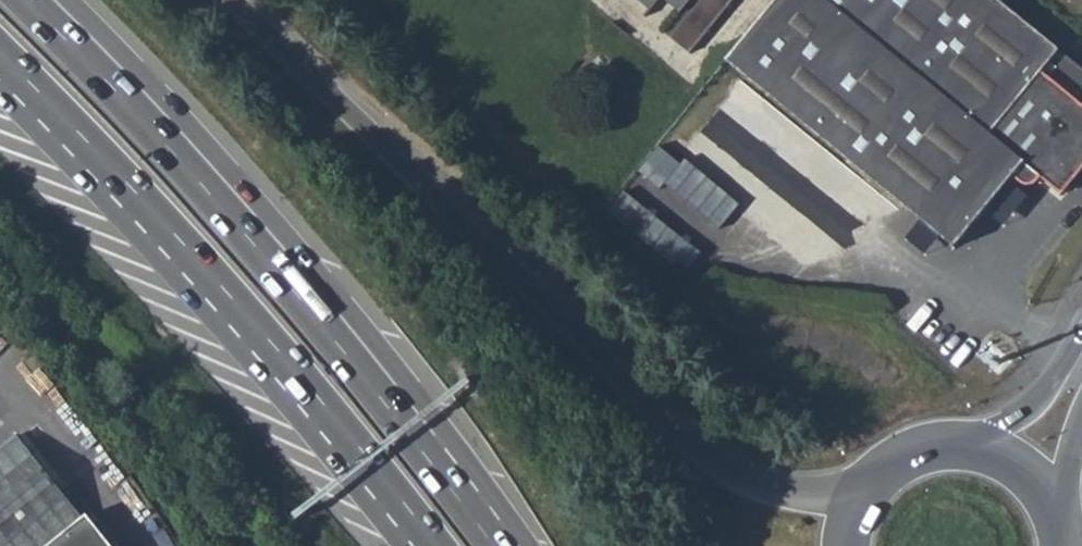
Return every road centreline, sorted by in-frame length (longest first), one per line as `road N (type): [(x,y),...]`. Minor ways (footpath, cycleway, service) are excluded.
road 1 (trunk): [(865,494),(761,488),(706,451),(243,0)]
road 2 (trunk): [(0,68),(239,322),(425,545)]
road 3 (trunk): [(448,472),(273,262),(26,0)]
road 4 (trunk): [(448,472),(441,428),(63,0)]
road 5 (tertiary): [(1081,334),(1035,409),(958,447)]
road 6 (primary): [(1056,519),(1024,472),(958,447)]

